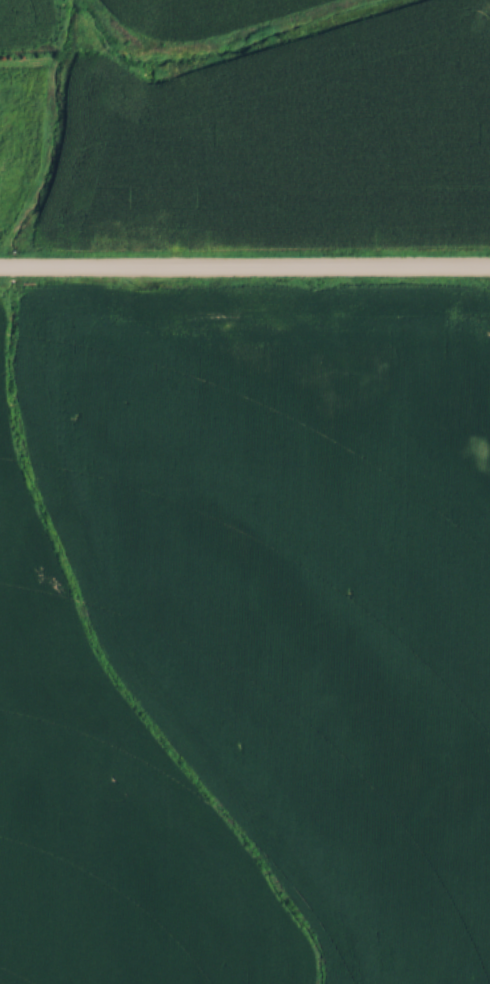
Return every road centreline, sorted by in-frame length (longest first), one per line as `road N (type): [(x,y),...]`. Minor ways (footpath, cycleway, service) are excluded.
road 1 (tertiary): [(0,275),(489,276)]

